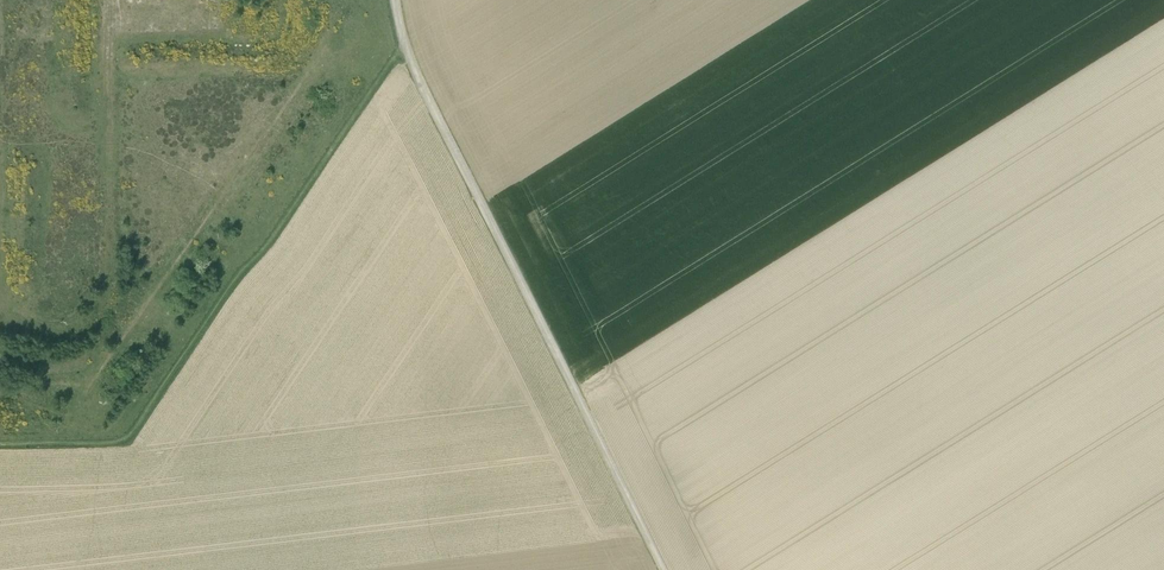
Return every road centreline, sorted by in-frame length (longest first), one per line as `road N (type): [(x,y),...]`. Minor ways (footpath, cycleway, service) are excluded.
road 1 (track): [(395,0),(403,46),(662,569)]

